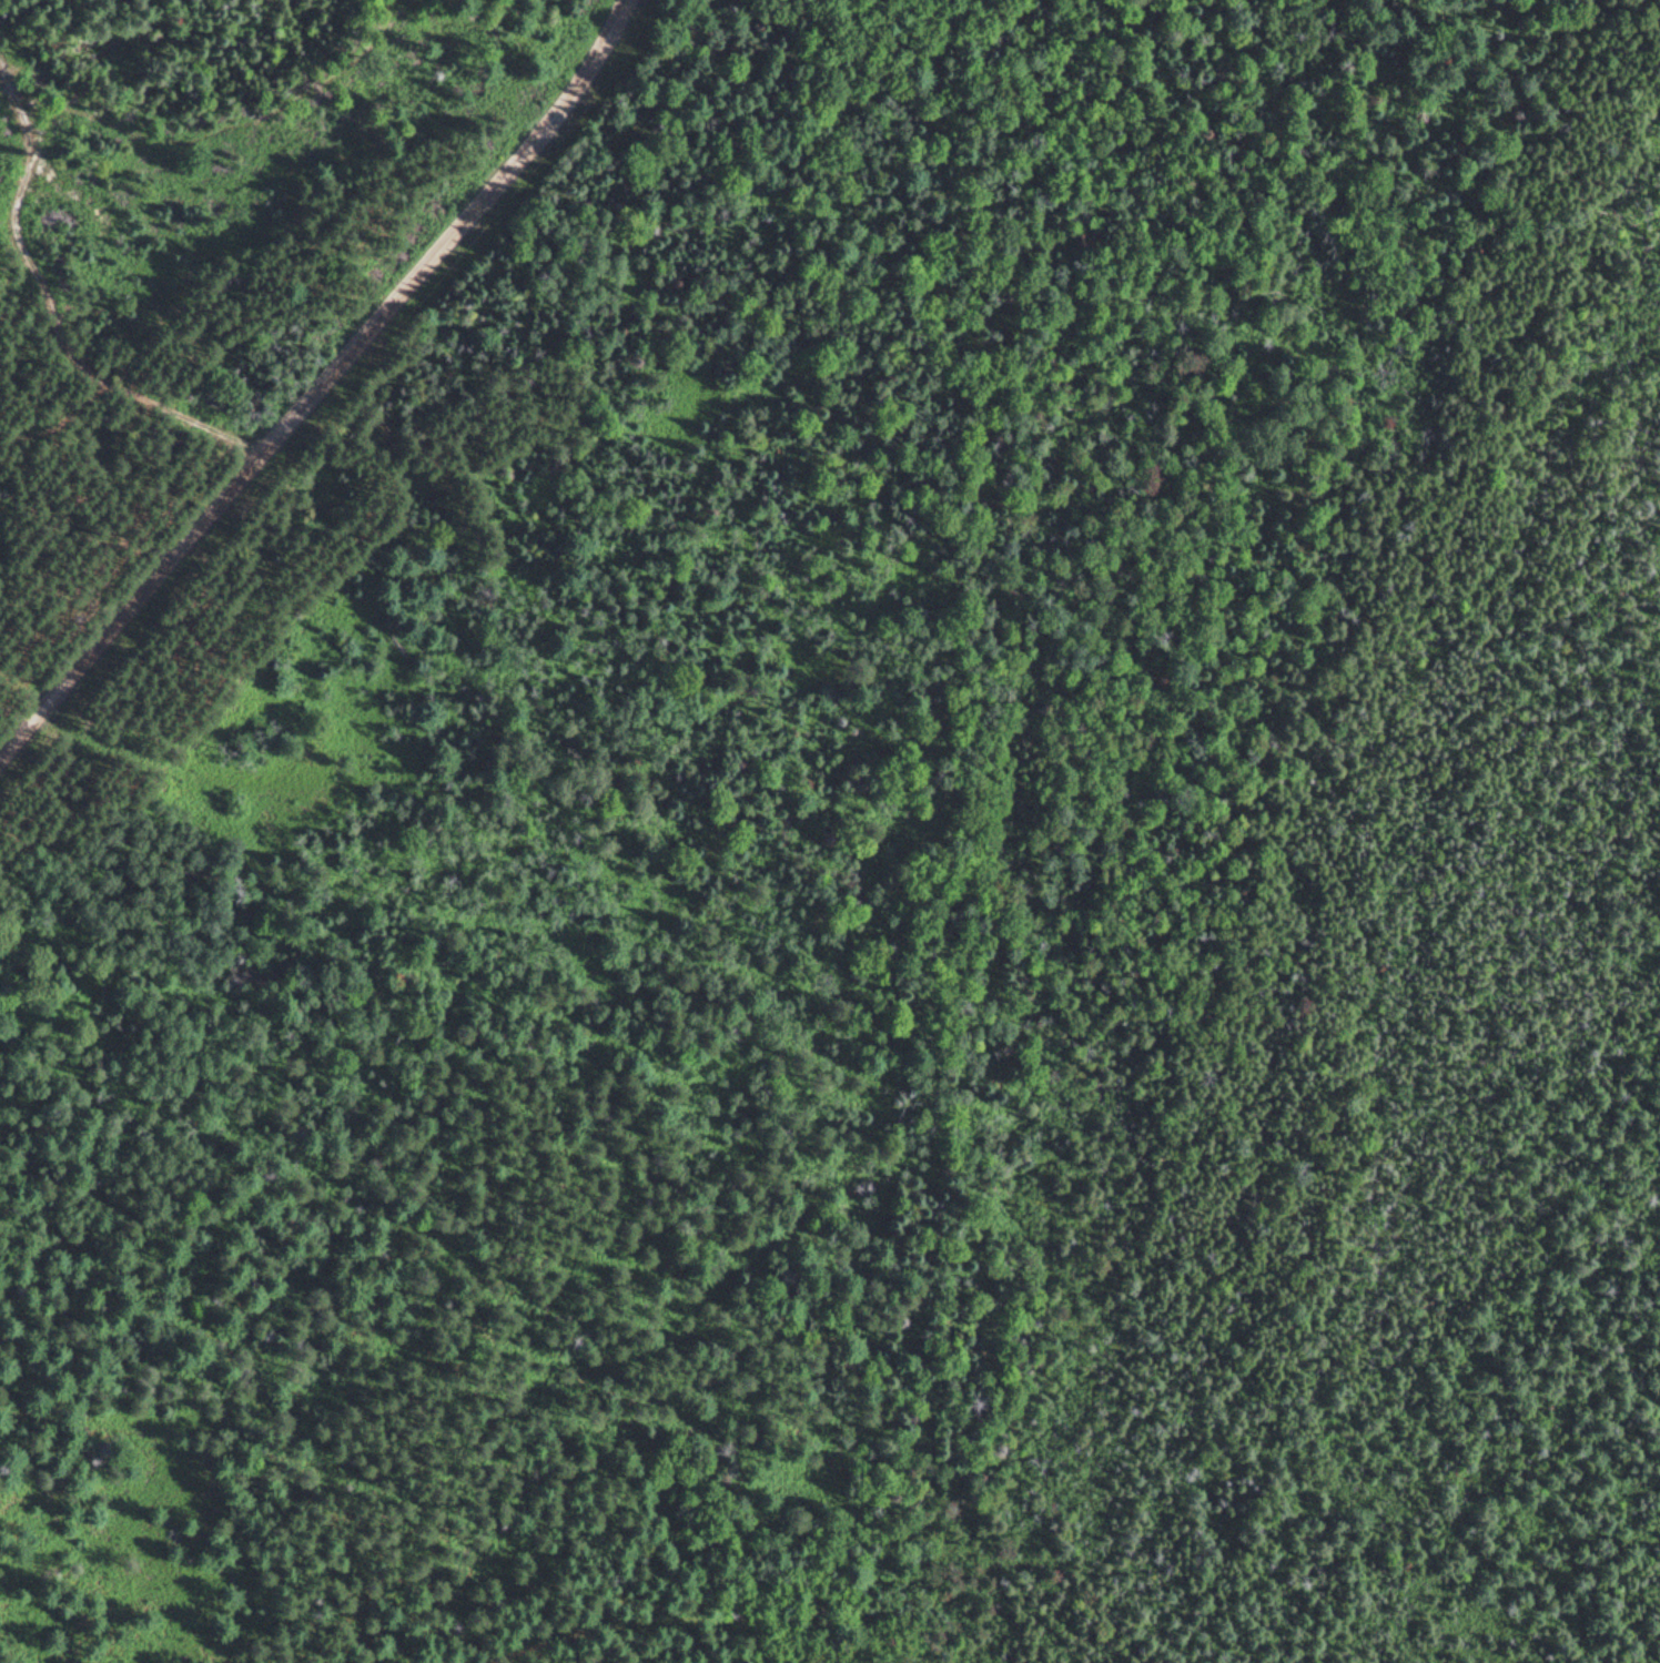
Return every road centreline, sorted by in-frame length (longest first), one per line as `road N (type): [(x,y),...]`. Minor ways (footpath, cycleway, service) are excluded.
road 1 (residential): [(0,752),(328,366),(474,210),(590,62),(620,0)]
road 2 (track): [(73,404),(7,252),(13,132),(0,66)]
road 3 (track): [(249,467),(172,413),(133,403),(73,404),(0,423)]

